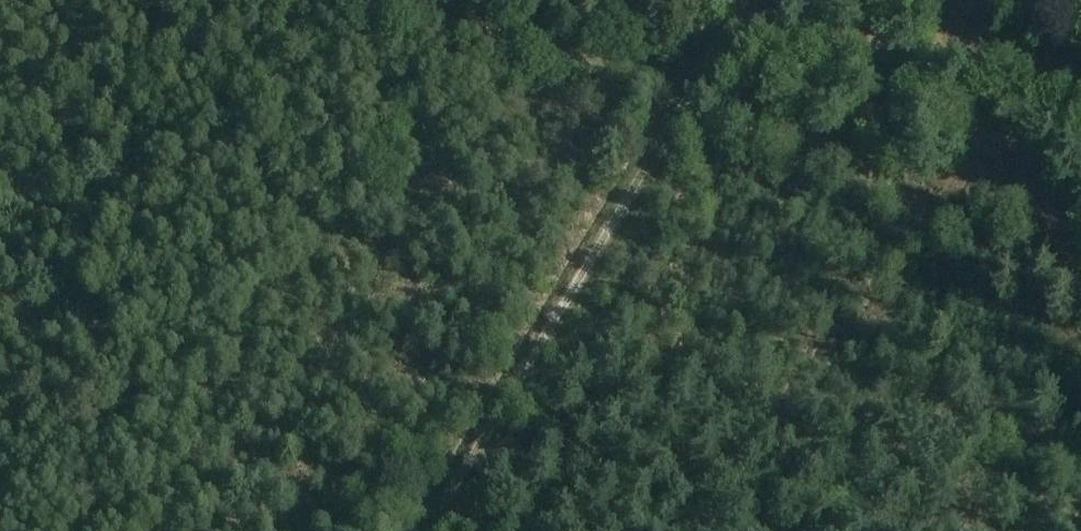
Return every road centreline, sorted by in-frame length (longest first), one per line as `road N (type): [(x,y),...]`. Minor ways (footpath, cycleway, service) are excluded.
road 1 (track): [(371,0),(691,85),(1080,277)]
road 2 (track): [(429,530),(743,0)]

